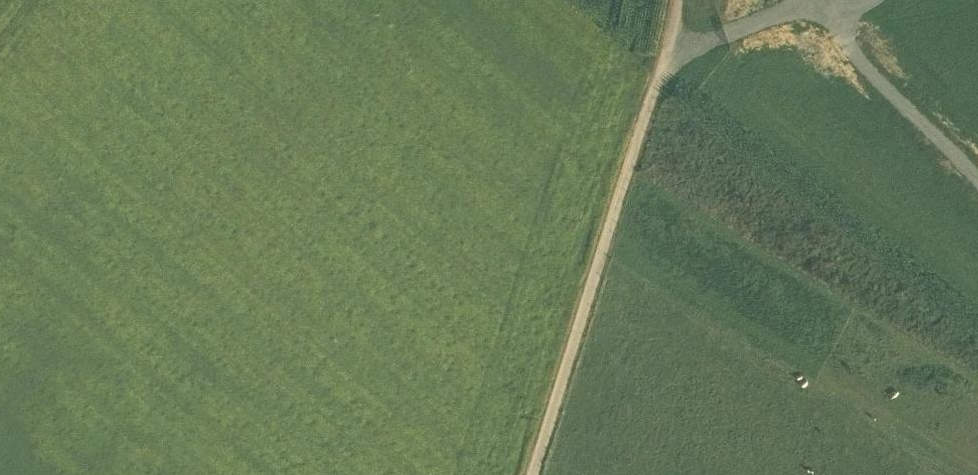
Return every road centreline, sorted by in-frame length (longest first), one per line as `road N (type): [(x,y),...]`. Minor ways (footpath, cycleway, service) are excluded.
road 1 (track): [(673,0),(660,70),(533,474)]

